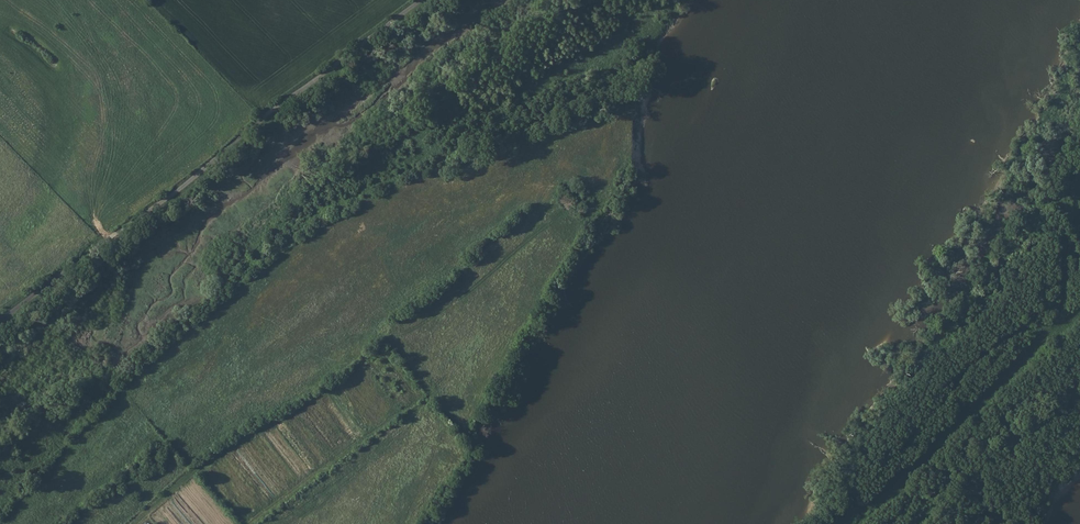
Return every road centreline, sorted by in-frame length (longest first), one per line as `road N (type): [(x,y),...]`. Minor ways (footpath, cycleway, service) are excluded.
road 1 (track): [(0,319),(419,0)]

